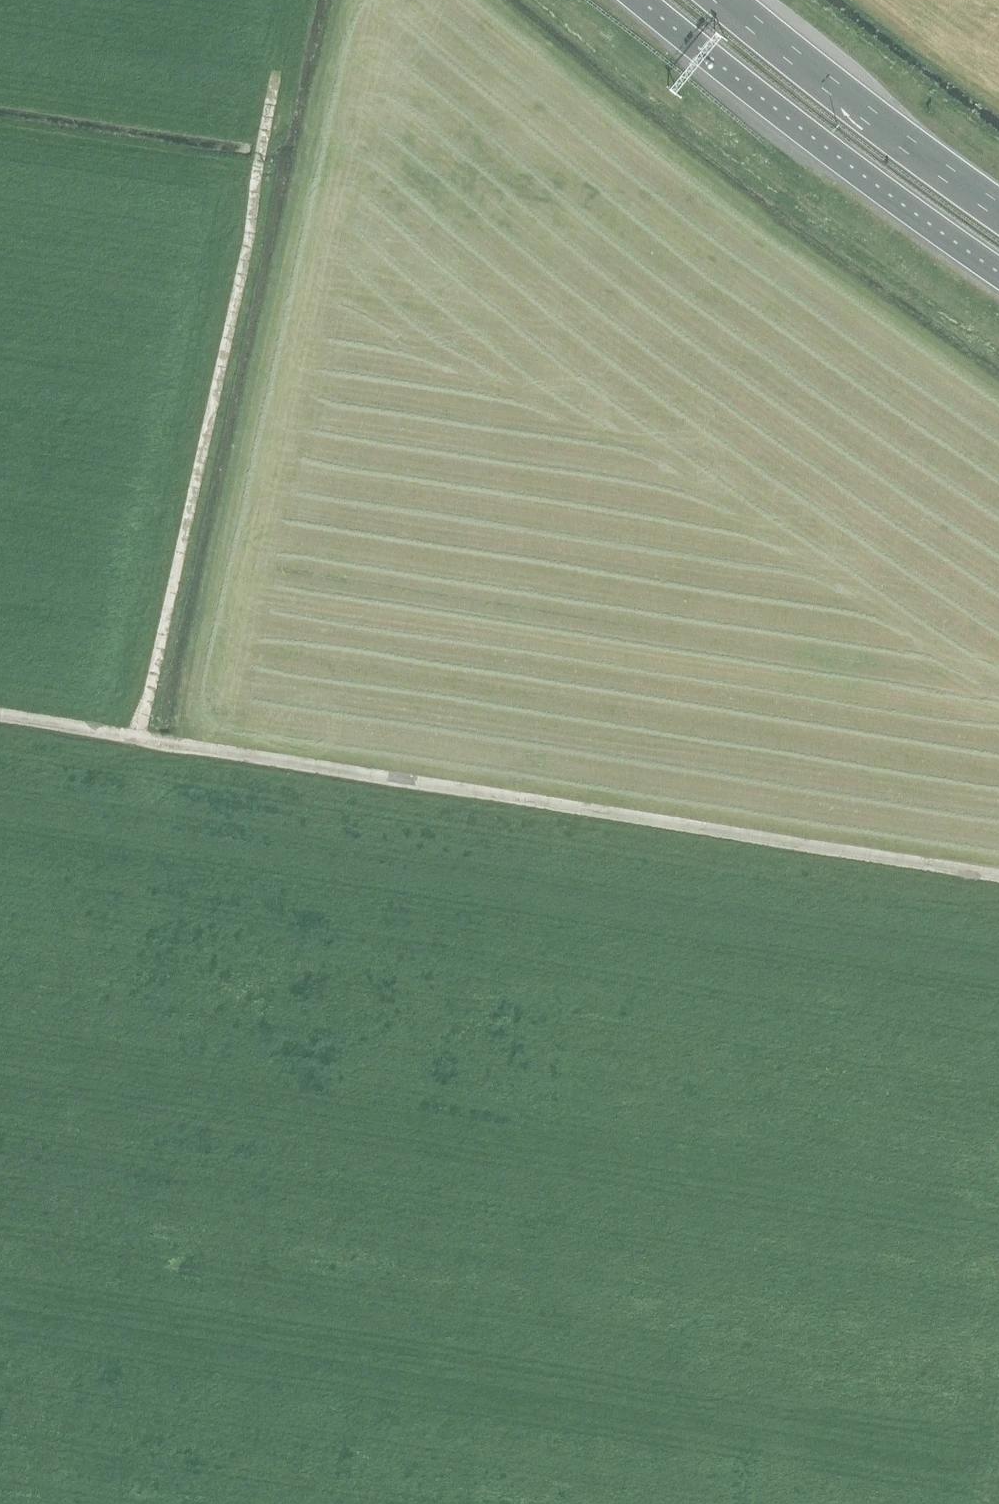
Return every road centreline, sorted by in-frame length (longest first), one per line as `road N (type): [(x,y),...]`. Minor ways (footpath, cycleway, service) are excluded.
road 1 (track): [(0,714),(998,875)]
road 2 (track): [(139,736),(250,235),(276,71)]
road 3 (trunk): [(639,0),(998,274)]
road 4 (trunk): [(998,210),(732,0)]

